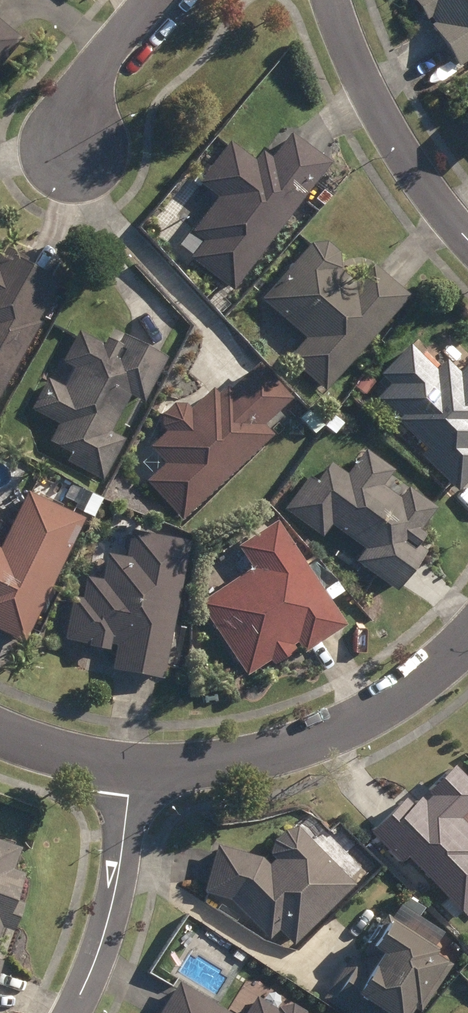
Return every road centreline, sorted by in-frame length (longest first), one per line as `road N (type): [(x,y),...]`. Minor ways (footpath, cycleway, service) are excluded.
road 1 (residential): [(467,640),(414,688),(267,755),(134,764)]
road 2 (residential): [(334,0),(416,174),(467,237)]
road 3 (residential): [(134,764),(102,941),(69,1012)]
road 4 (residential): [(66,132),(147,0)]
road 5 (residential): [(134,764),(0,733)]

